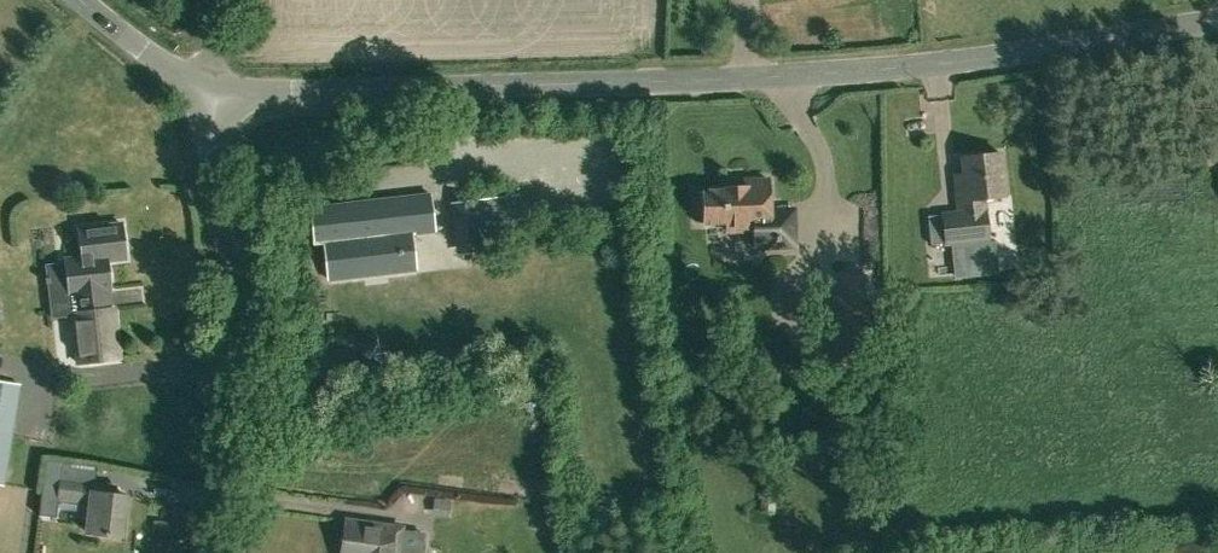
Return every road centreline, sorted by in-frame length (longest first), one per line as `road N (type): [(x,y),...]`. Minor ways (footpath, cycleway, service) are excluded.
road 1 (unclassified): [(212,99),(804,76),(1217,15)]
road 2 (unclassified): [(219,552),(242,384),(240,302),(212,99)]
road 3 (unclassified): [(212,99),(80,0)]

